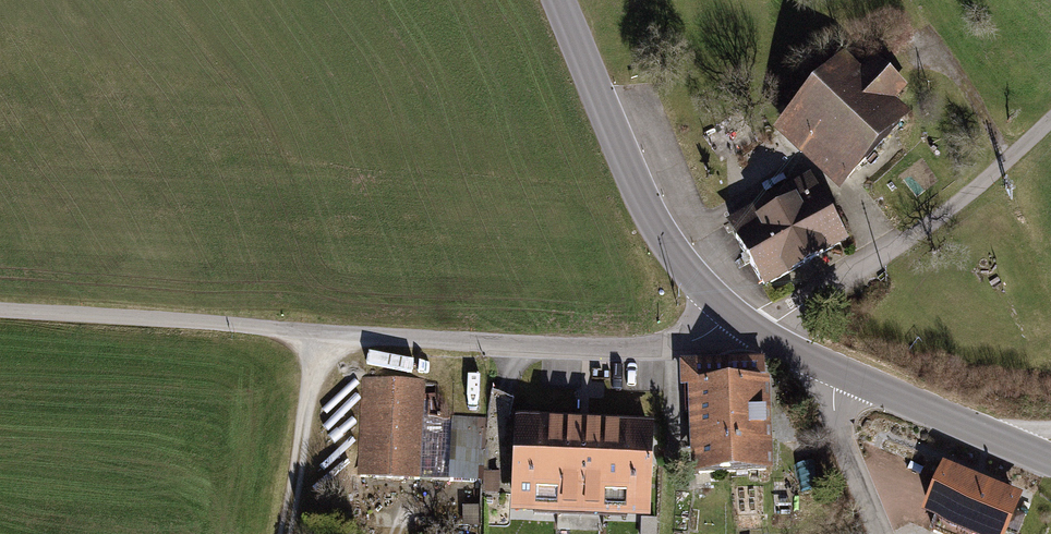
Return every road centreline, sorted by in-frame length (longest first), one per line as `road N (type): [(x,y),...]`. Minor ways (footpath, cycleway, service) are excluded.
road 1 (tertiary): [(743,327),(674,346),(544,345),(0,310)]
road 2 (tertiary): [(557,0),(666,244),(743,327)]
road 3 (residential): [(743,327),(773,322),(903,243),(1050,122)]
road 4 (tertiary): [(840,374),(1050,461)]
road 5 (track): [(323,332),(284,533)]
road 6 (unclassified): [(840,374),(839,432),(882,533)]
road 7 (track): [(1008,160),(963,81),(926,41)]

